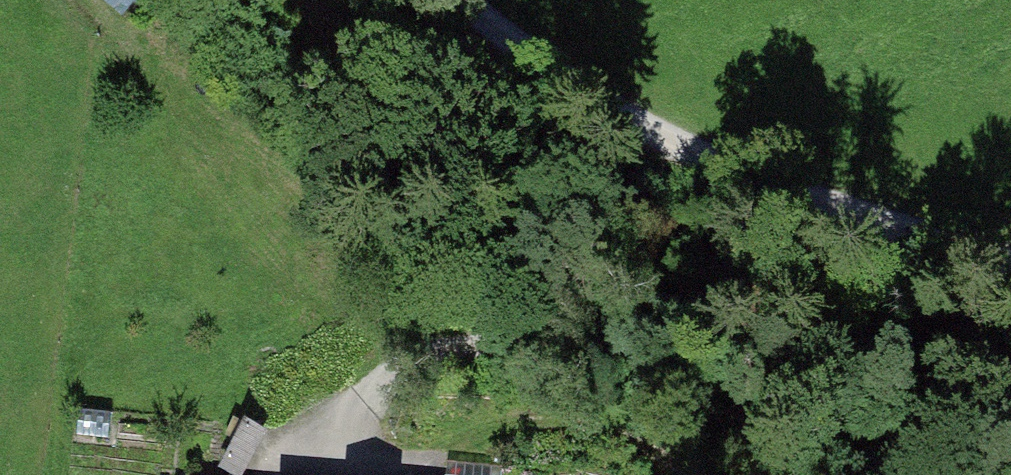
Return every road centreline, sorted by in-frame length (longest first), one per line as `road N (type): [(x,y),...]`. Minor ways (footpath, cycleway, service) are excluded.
road 1 (track): [(1010,241),(711,157),(490,38),(458,0)]
road 2 (track): [(347,474),(371,389),(413,353),(622,344),(672,329),(695,306),(741,165)]
road 3 (track): [(375,0),(490,38)]

